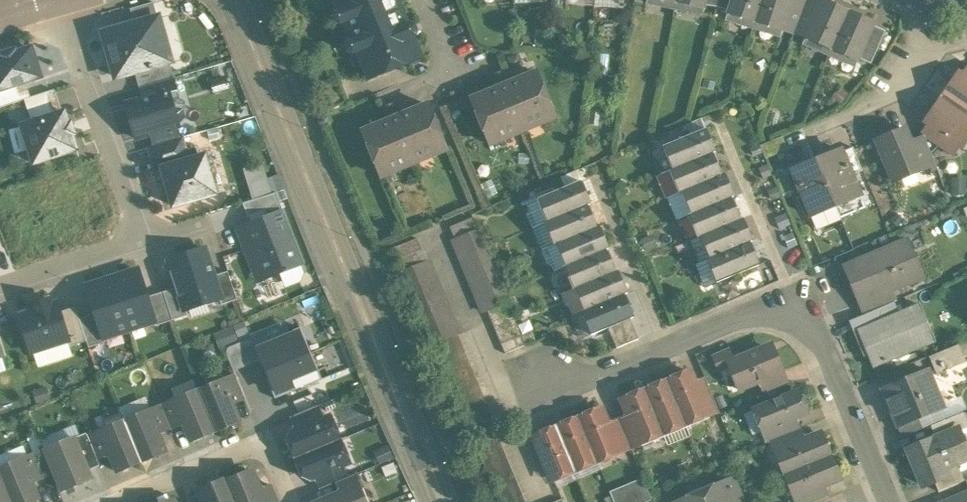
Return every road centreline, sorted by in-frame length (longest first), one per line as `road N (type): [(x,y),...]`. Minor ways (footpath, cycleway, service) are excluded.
road 1 (residential): [(233,0),(445,501)]
road 2 (residential): [(880,486),(799,299),(507,411)]
road 3 (residential): [(146,243),(61,7)]
road 4 (residential): [(291,501),(265,440),(116,501)]
road 5 (residential): [(949,7),(884,99),(791,141)]
road 6 (residential): [(424,0),(451,75),(381,101)]
road 7 (residential): [(0,290),(146,243)]

